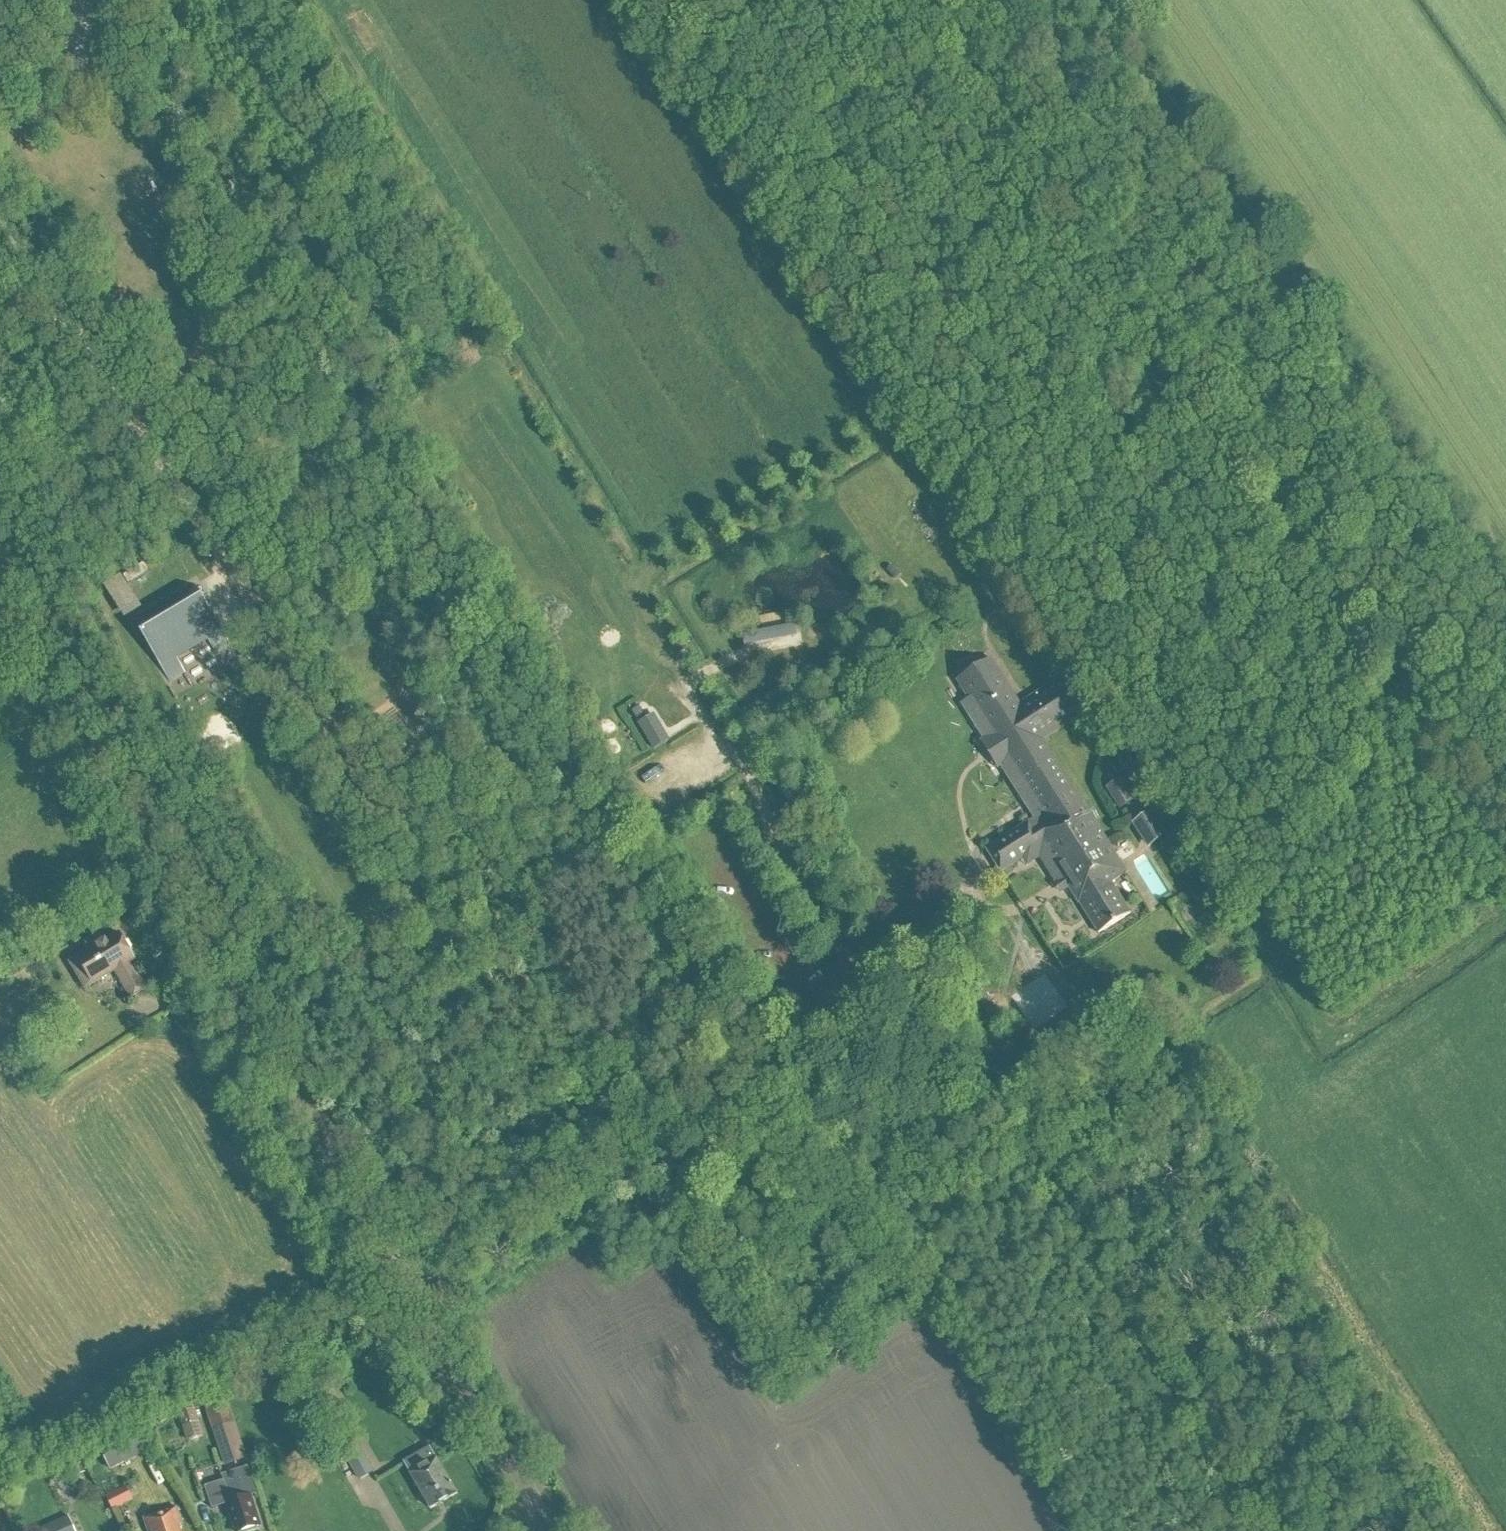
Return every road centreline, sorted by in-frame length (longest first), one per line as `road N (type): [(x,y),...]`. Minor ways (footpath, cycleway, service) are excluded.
road 1 (tertiary): [(540,1530),(521,1482),(0,594)]
road 2 (track): [(404,1289),(703,1077)]

